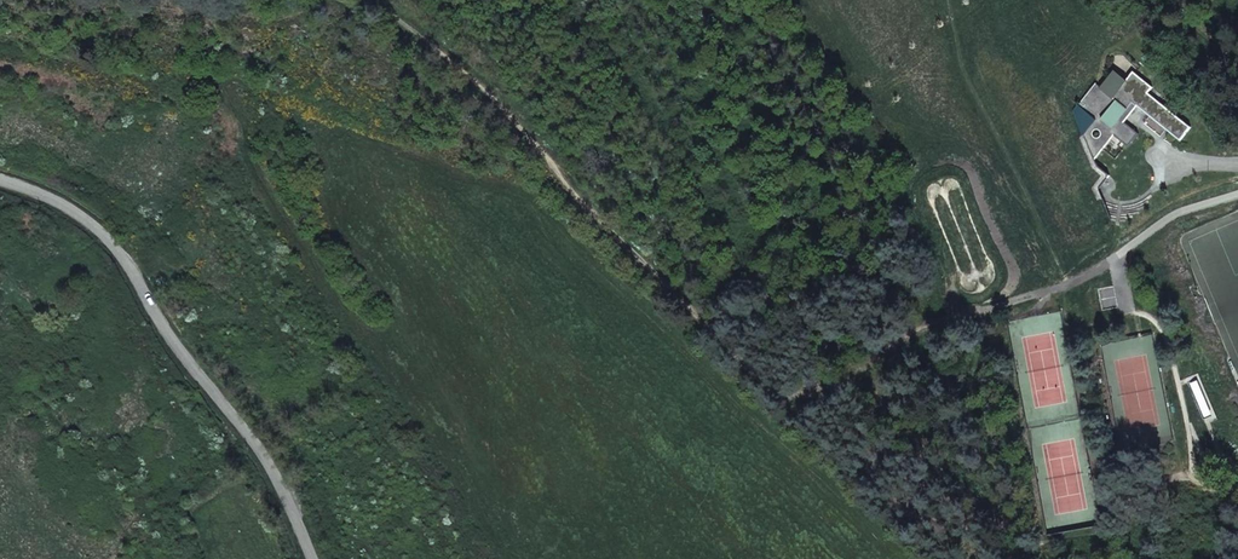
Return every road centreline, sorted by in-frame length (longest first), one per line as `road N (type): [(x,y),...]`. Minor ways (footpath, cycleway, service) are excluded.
road 1 (unclassified): [(316,558),(291,499),(196,374),(113,244),(52,197),(0,183)]
road 2 (track): [(973,0),(1121,257),(1178,214)]

